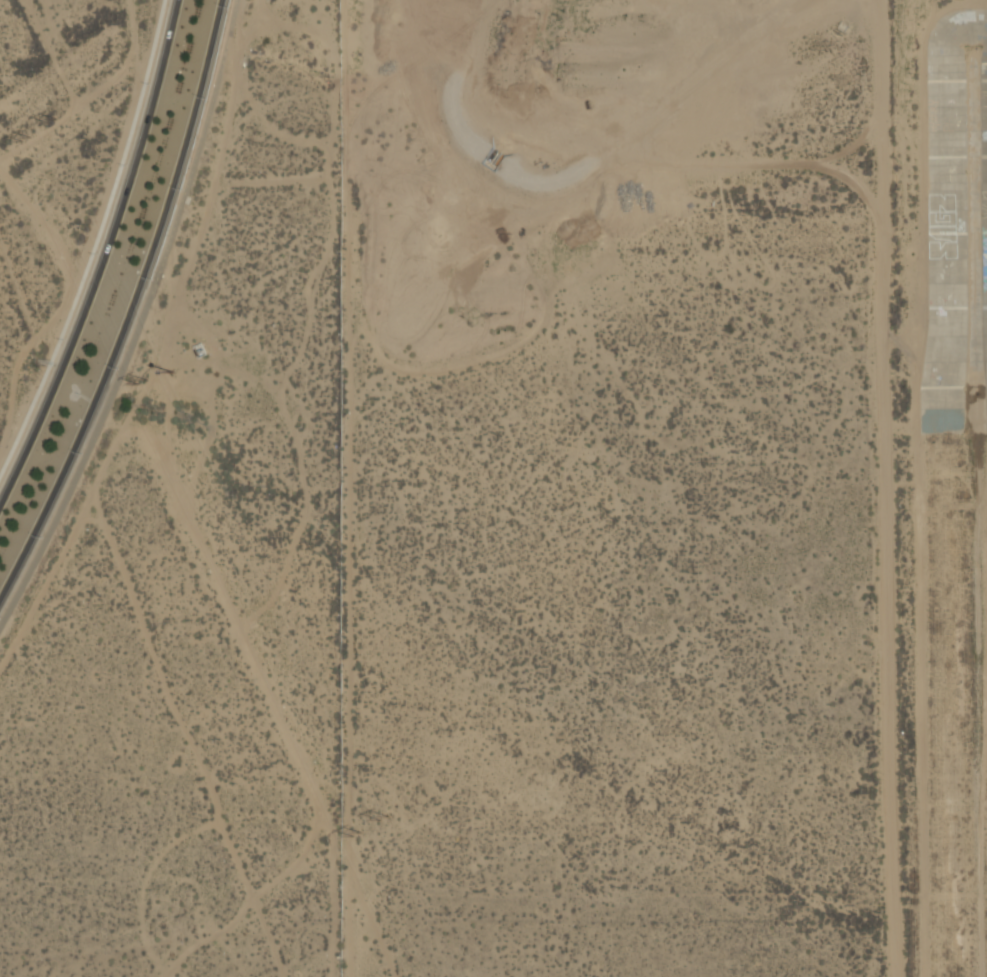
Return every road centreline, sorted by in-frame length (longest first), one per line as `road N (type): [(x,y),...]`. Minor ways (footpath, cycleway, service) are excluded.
road 1 (secondary): [(0,599),(110,365),(166,208),(221,0)]
road 2 (secondary): [(177,0),(99,272),(0,504)]

